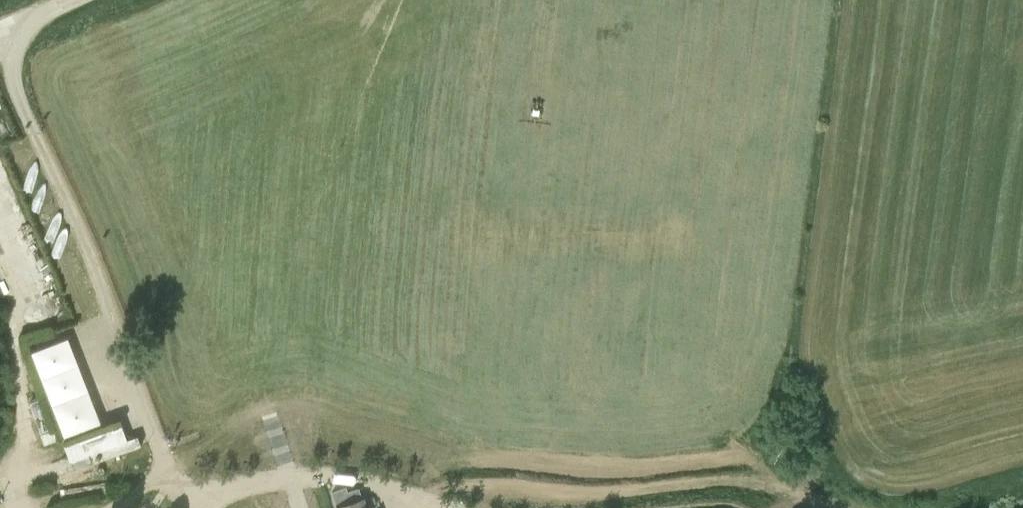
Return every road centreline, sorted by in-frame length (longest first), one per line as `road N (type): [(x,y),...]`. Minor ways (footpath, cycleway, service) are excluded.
road 1 (unclassified): [(73,0),(27,27),(14,81),(181,497),(328,476),(443,507)]

